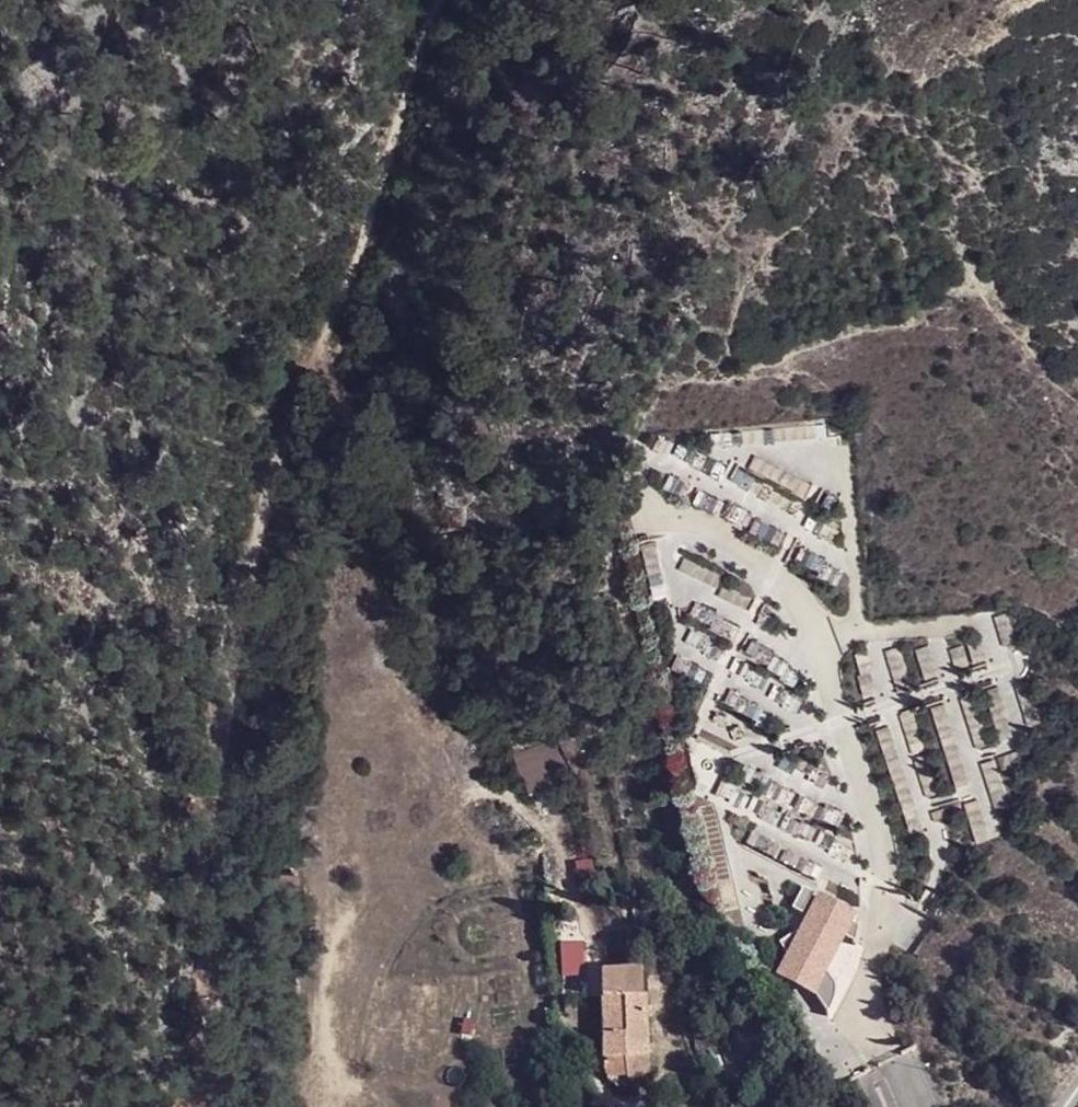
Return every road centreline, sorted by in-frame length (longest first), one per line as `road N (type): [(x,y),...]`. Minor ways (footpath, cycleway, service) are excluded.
road 1 (track): [(191,1106),(203,948),(244,750),(246,624),(272,473),(430,127),(478,0)]
road 2 (track): [(617,1106),(596,1074),(586,936),(558,852),(511,794)]

